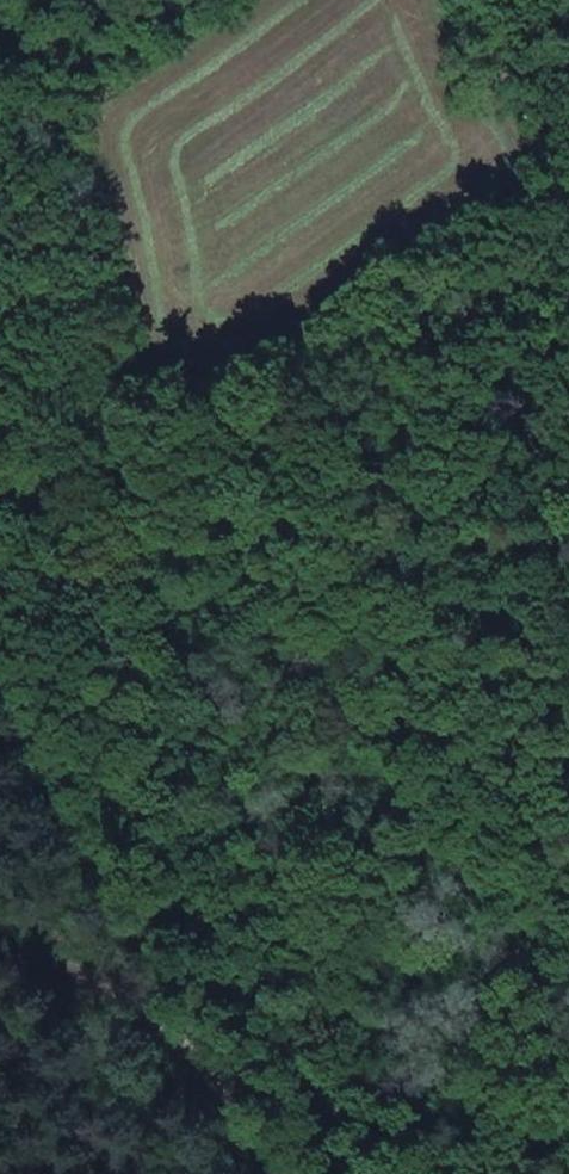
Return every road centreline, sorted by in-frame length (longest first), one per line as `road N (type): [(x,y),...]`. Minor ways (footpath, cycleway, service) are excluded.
road 1 (track): [(299,1173),(202,1056),(125,990),(40,944),(0,938)]
road 2 (track): [(462,0),(493,69),(568,184)]

